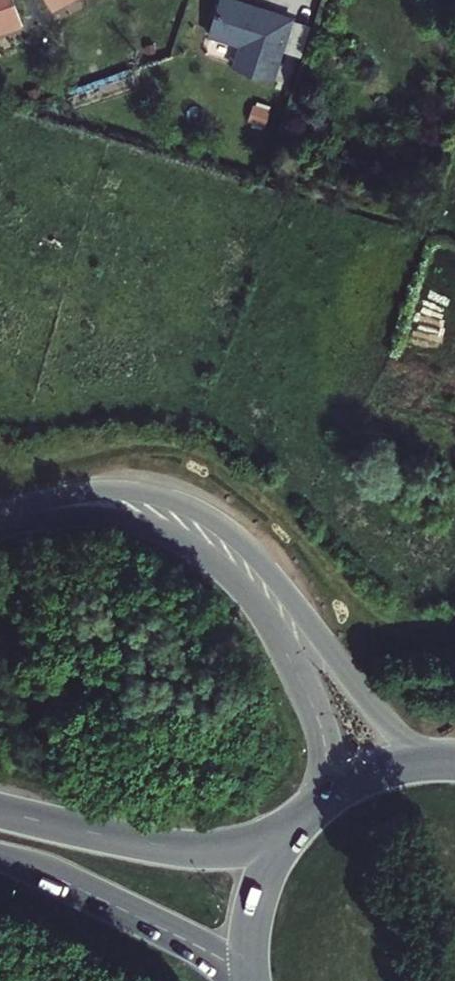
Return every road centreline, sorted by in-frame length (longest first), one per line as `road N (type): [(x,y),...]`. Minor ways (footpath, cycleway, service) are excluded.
road 1 (secondary): [(452,761),(402,738),(263,564),(209,518),(120,488),(0,516)]
road 2 (secondary): [(0,525),(71,516),(133,521),(165,531),(231,576),(282,641),(313,708),(325,757),(313,811)]
road 3 (trunk): [(295,829),(251,847),(183,849),(0,810)]
road 4 (trunk): [(0,857),(168,931),(237,980)]
road 5 (primary): [(295,829),(258,896),(252,980)]
road 6 (primary): [(452,761),(377,772),(313,811)]

